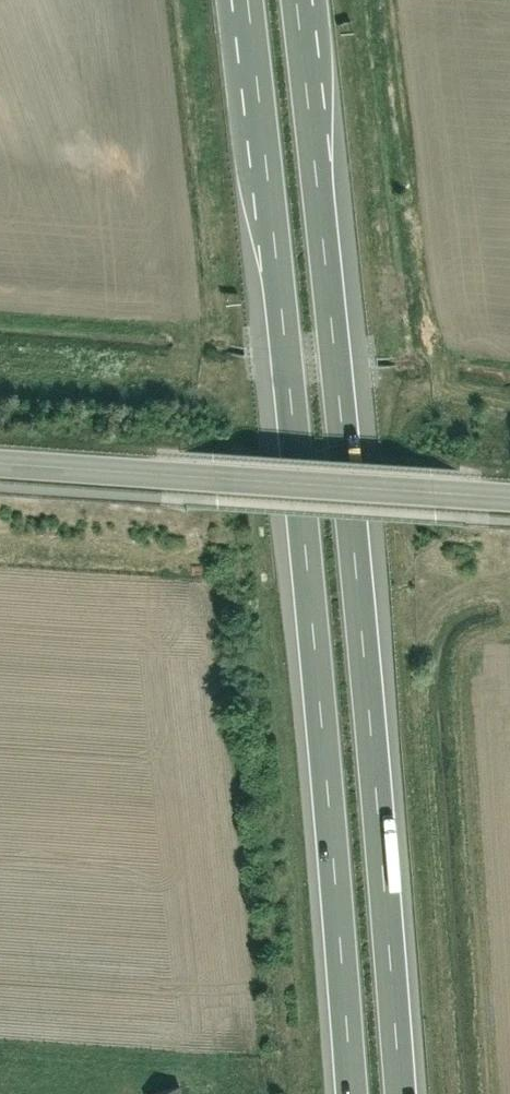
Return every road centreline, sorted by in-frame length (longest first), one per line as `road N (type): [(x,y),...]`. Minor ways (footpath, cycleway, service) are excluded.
road 1 (motorway): [(248,0),(328,751),(352,1093)]
road 2 (motorway): [(401,1093),(376,745),(297,0)]
road 3 (tertiary): [(509,493),(0,459)]

